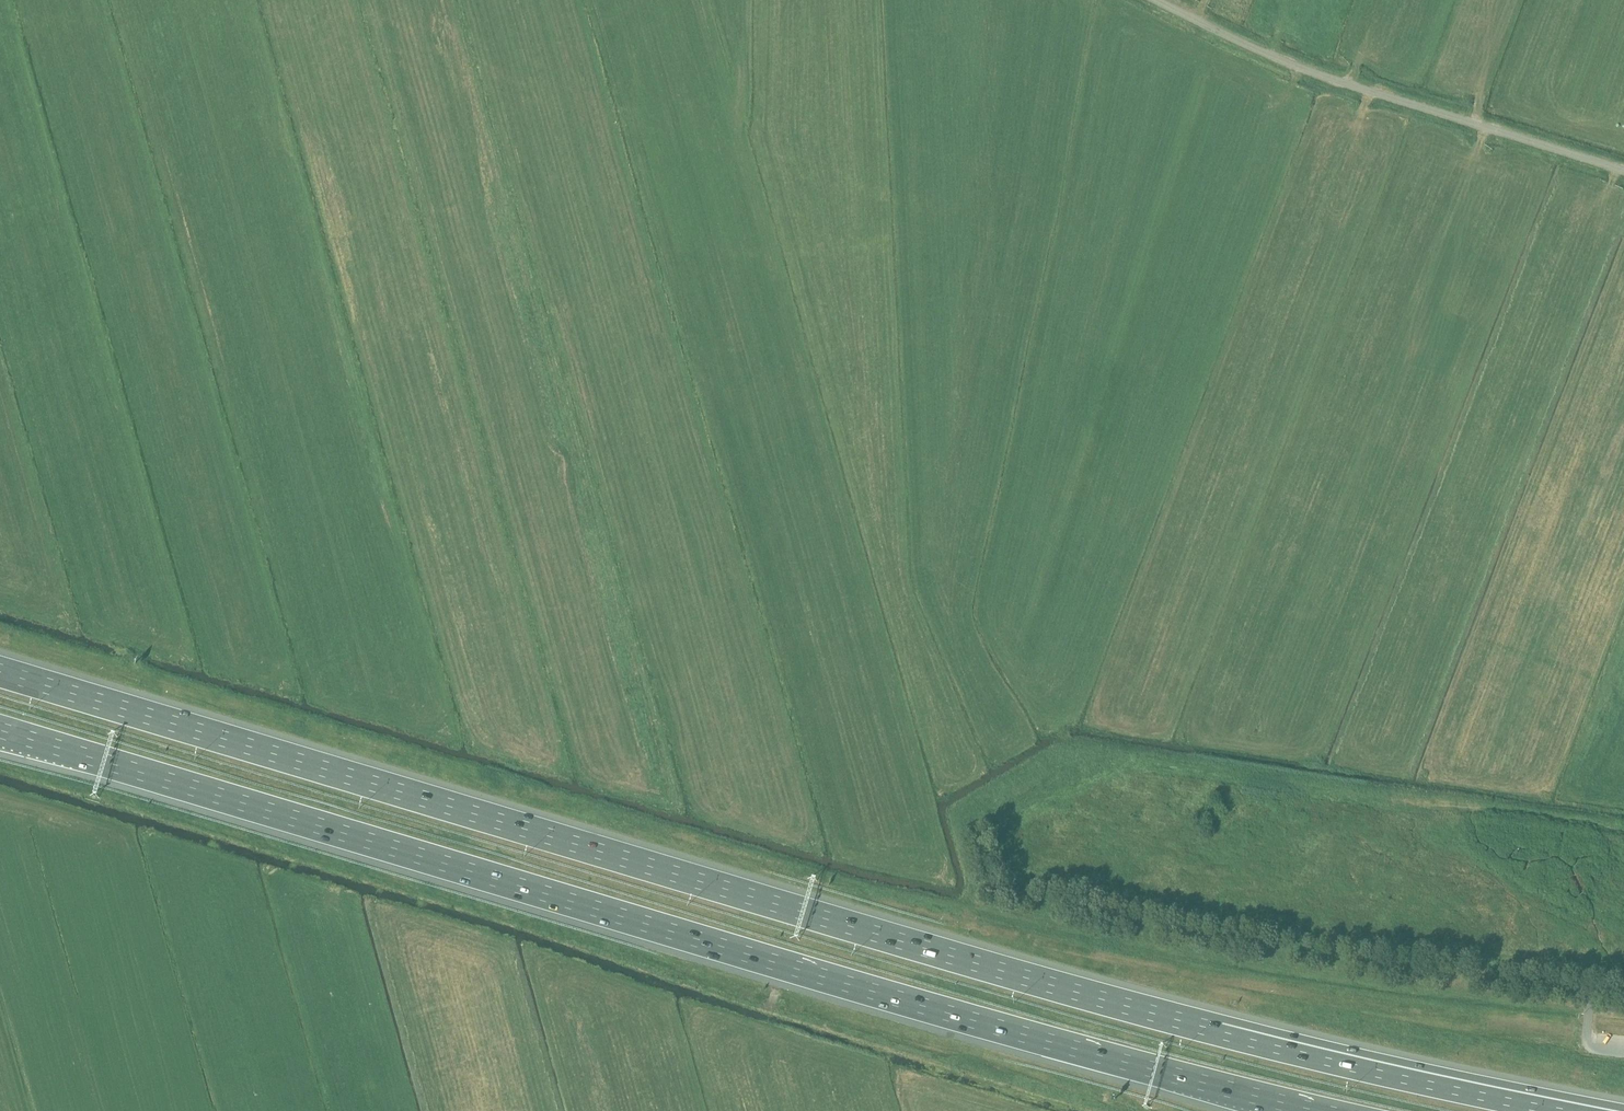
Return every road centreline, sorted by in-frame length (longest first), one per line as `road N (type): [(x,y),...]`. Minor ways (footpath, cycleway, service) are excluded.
road 1 (motorway): [(1574,1110),(1090,996),(0,673)]
road 2 (motorway): [(0,730),(793,968),(1315,1110)]
road 3 (track): [(1623,827),(1121,746),(1102,748),(1004,806),(986,819),(984,834),(999,879),(1037,902),(1415,975),(1598,995)]
road 4 (unclassified): [(1623,171),(1301,68),(1156,0)]

